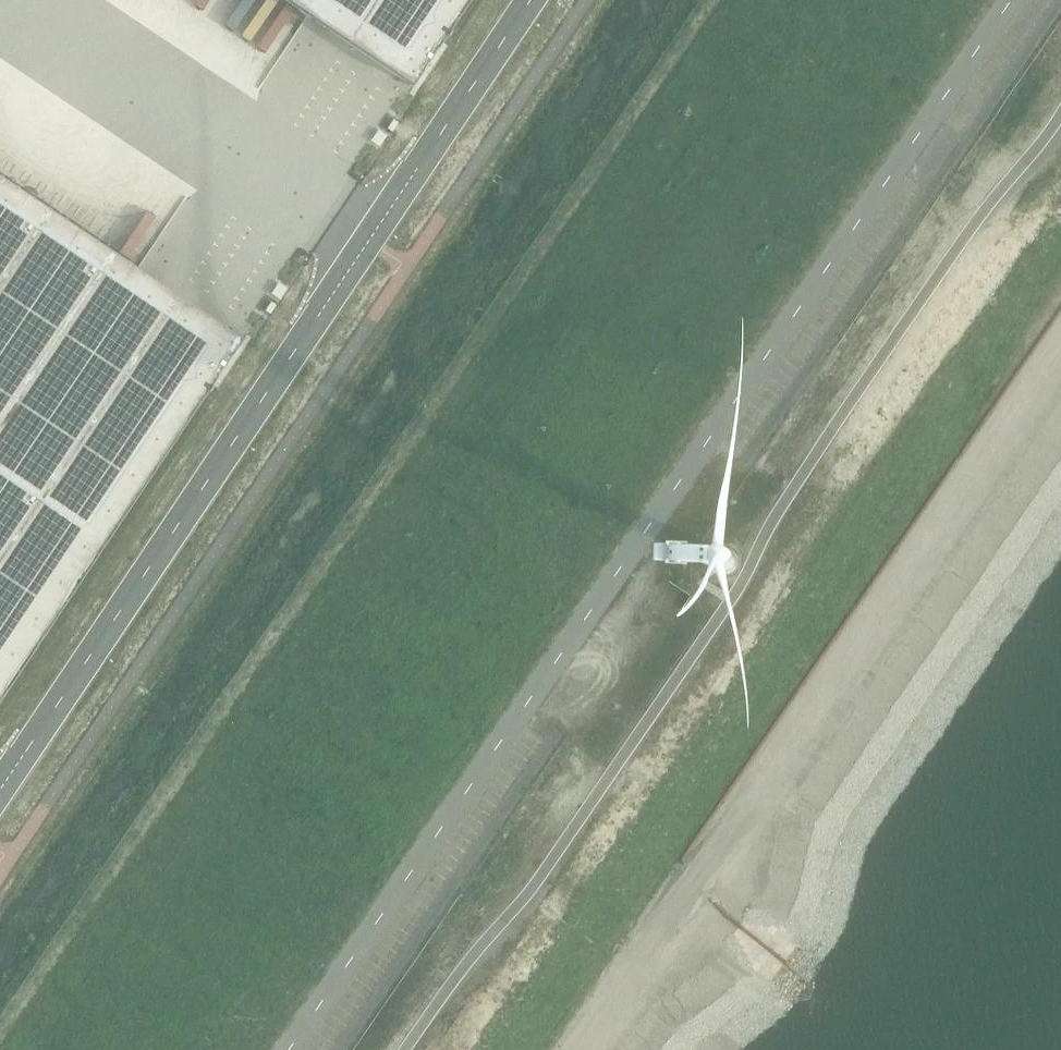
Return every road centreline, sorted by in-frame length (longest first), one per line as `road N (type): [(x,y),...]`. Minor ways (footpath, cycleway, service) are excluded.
road 1 (tertiary): [(530,0),(0,792)]
road 2 (track): [(665,1049),(1060,480)]

